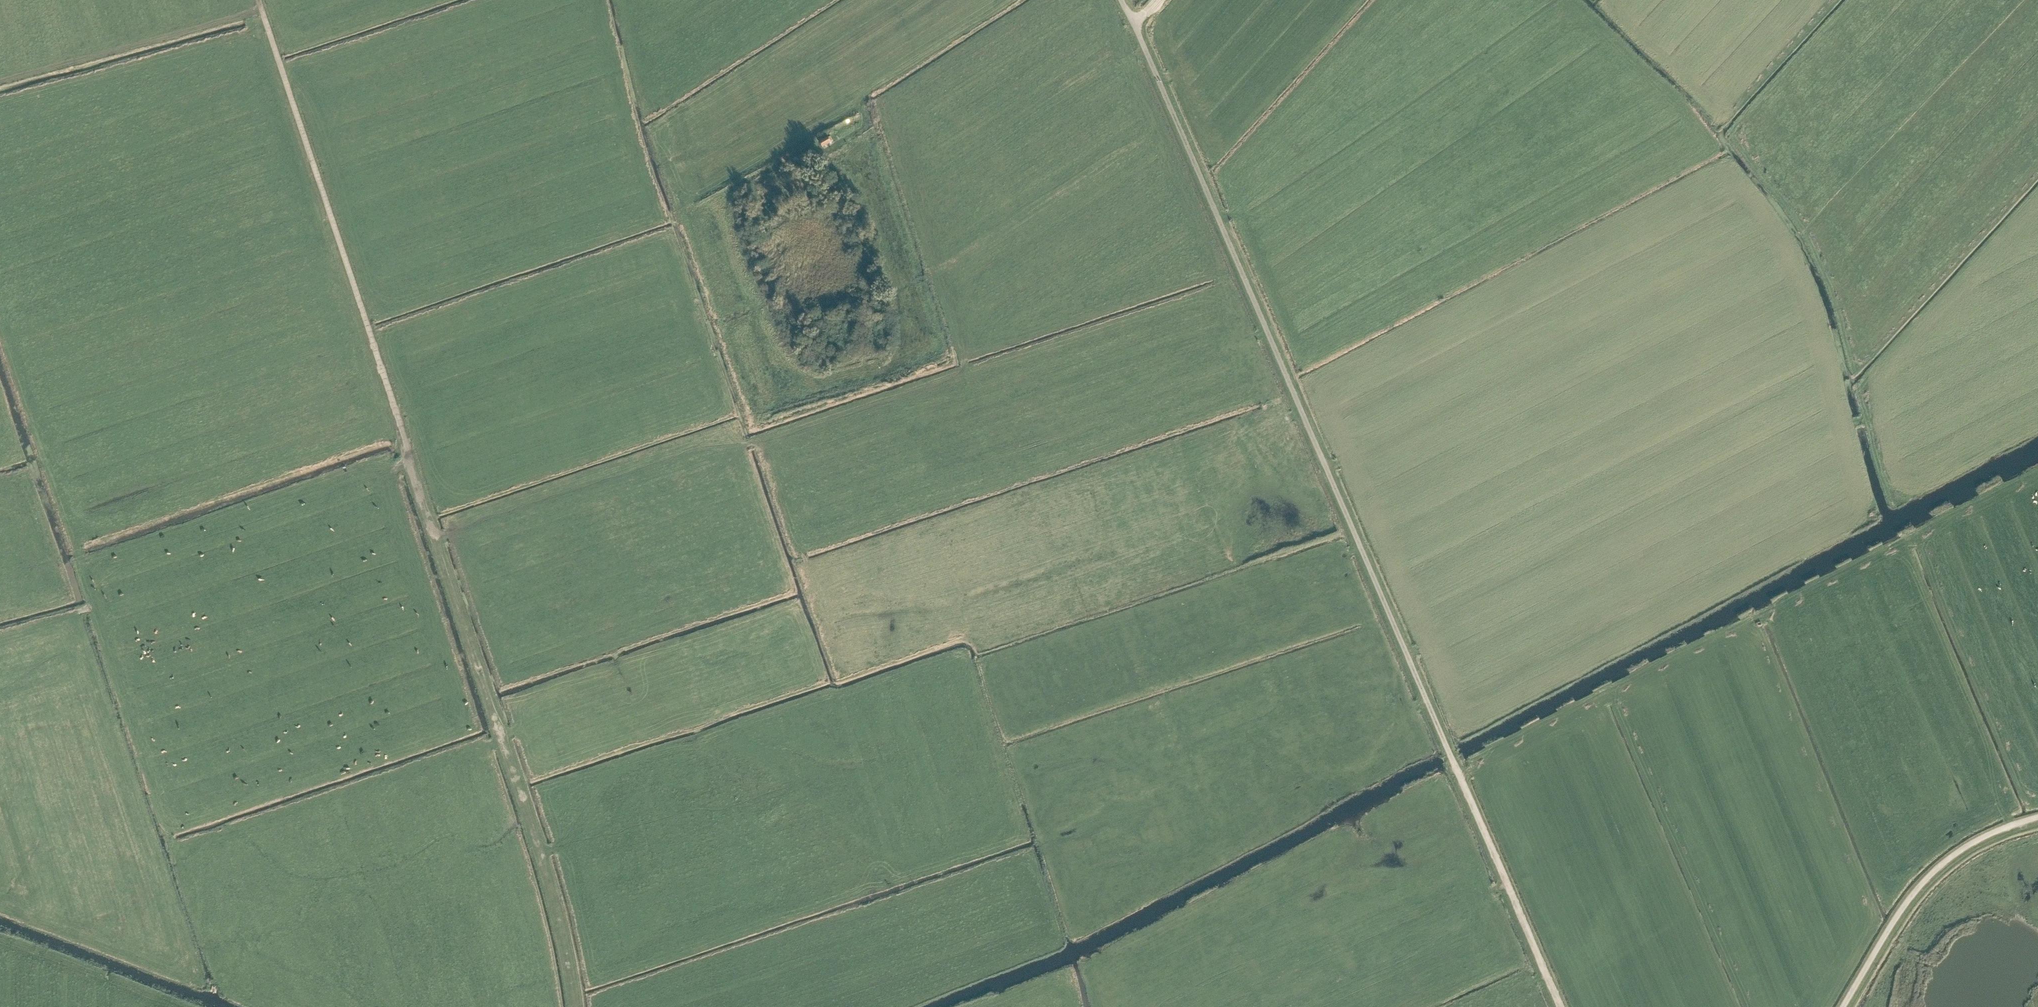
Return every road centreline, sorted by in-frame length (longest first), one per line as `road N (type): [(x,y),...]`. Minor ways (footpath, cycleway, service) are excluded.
road 1 (track): [(577,1006),(538,848),(259,0)]
road 2 (unclassified): [(1455,766),(1122,0)]
road 3 (track): [(1455,766),(1560,1006)]
road 4 (track): [(1015,0),(860,103),(862,114)]

